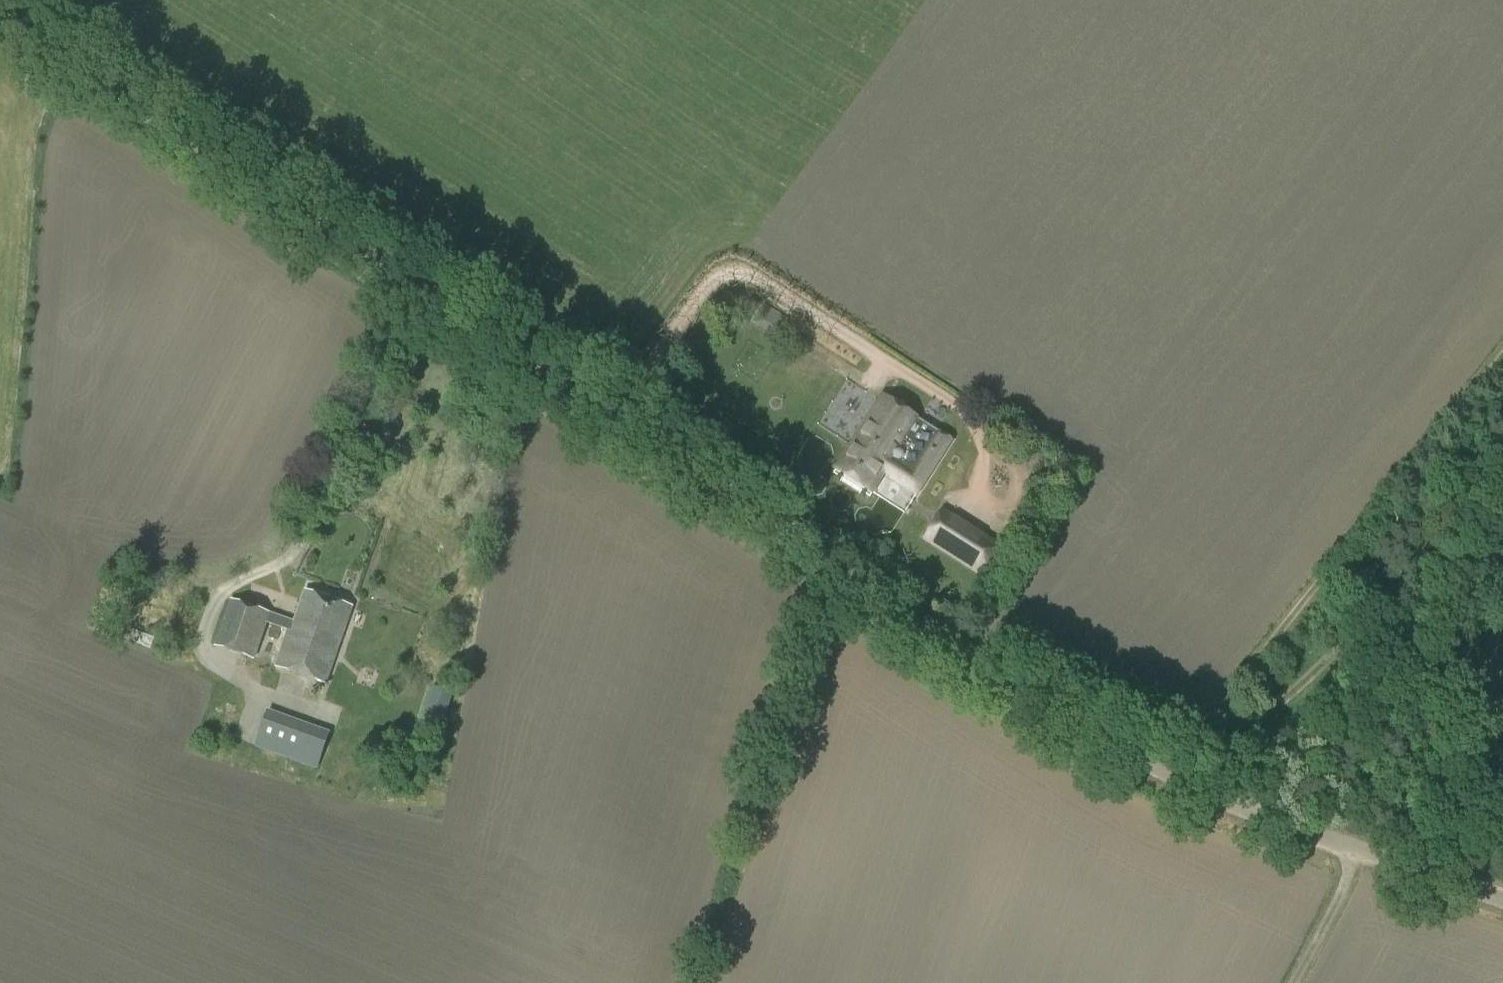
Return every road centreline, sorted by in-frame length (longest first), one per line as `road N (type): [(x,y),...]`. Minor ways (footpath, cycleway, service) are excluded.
road 1 (unclassified): [(384,287),(589,418),(653,470),(1165,771),(1502,896)]
road 2 (unclassified): [(384,287),(0,23)]

